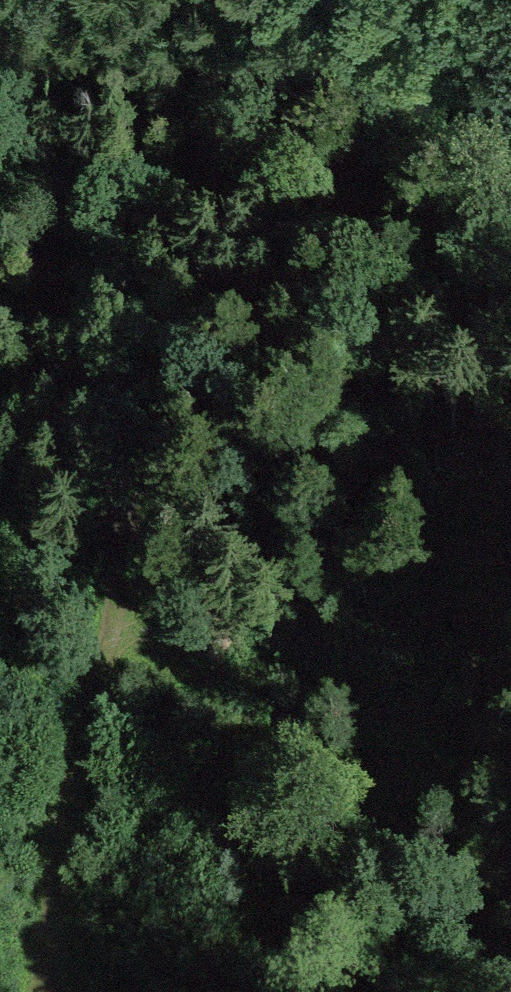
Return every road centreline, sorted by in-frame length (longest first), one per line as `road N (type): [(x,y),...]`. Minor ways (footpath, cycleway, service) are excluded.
road 1 (track): [(0,206),(52,269),(93,346),(119,425),(126,507),(121,609),(43,991)]
road 2 (track): [(510,880),(408,851),(356,823),(121,609)]
road 3 (track): [(345,0),(403,88),(510,211)]

